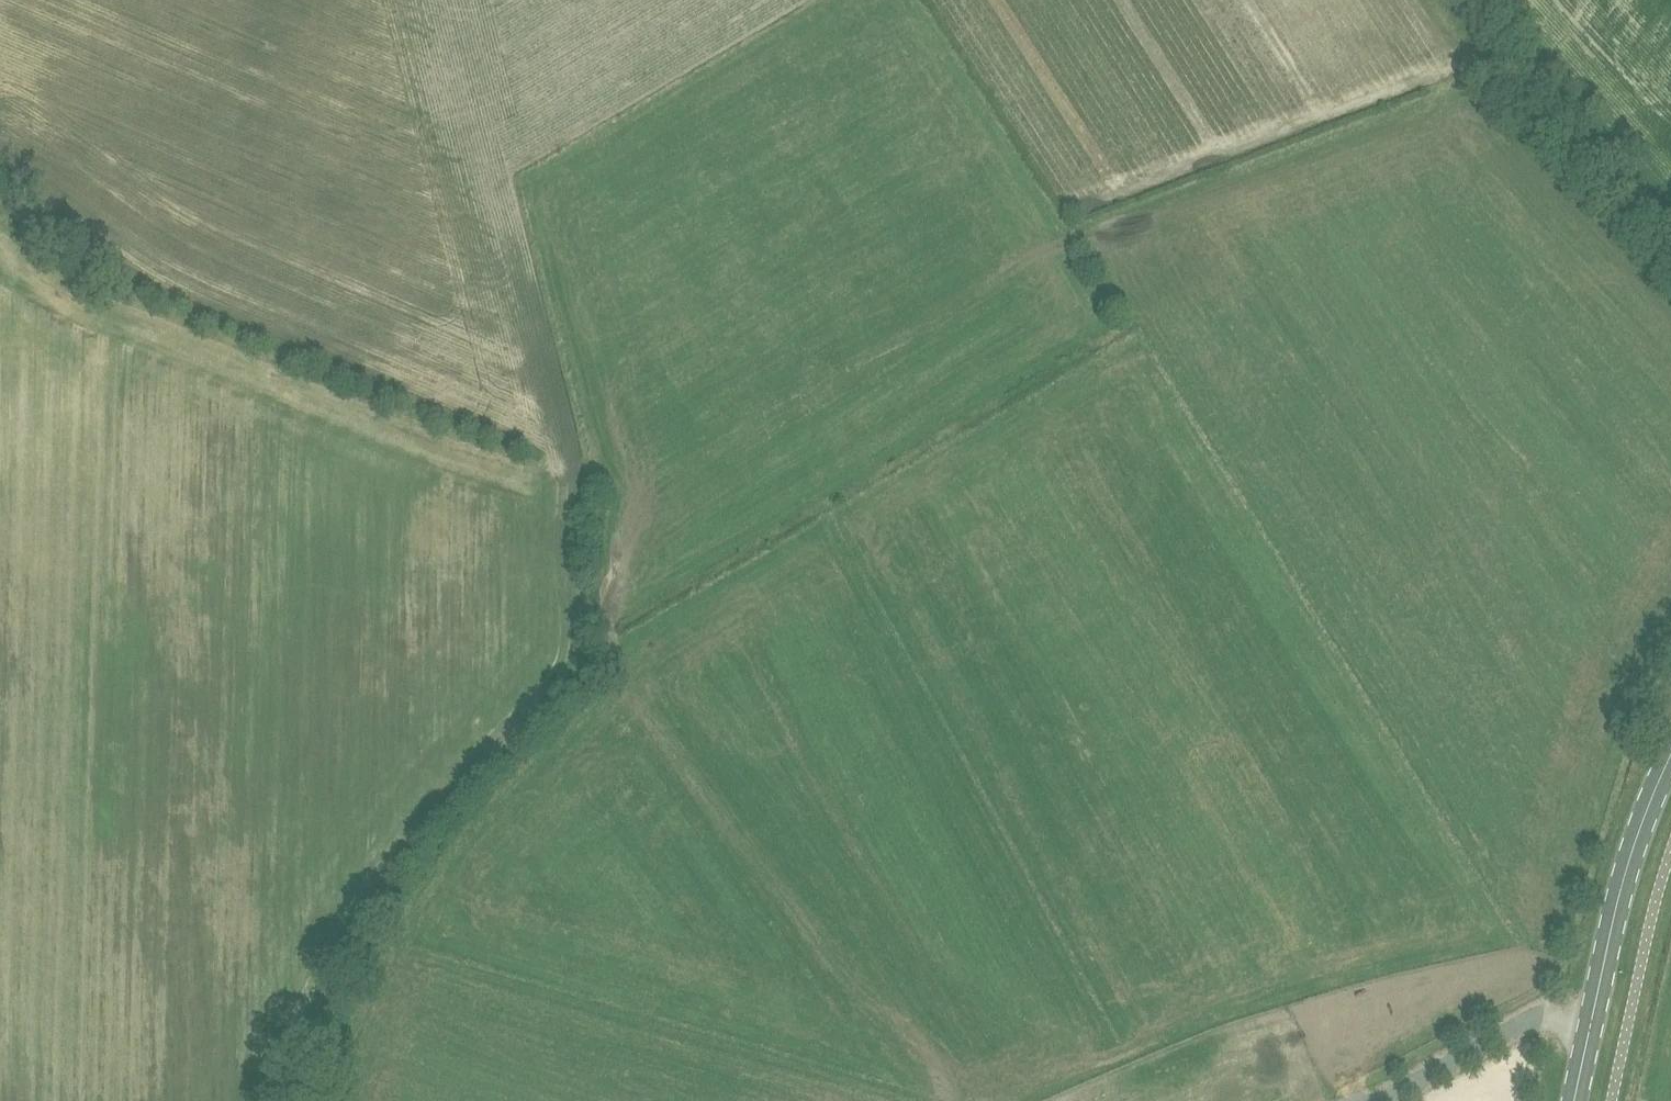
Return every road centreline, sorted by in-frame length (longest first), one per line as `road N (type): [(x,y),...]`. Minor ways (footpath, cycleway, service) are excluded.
road 1 (secondary): [(1573,1100),(1619,880),(1670,753)]
road 2 (unclassified): [(1670,230),(1504,54),(1462,0)]

